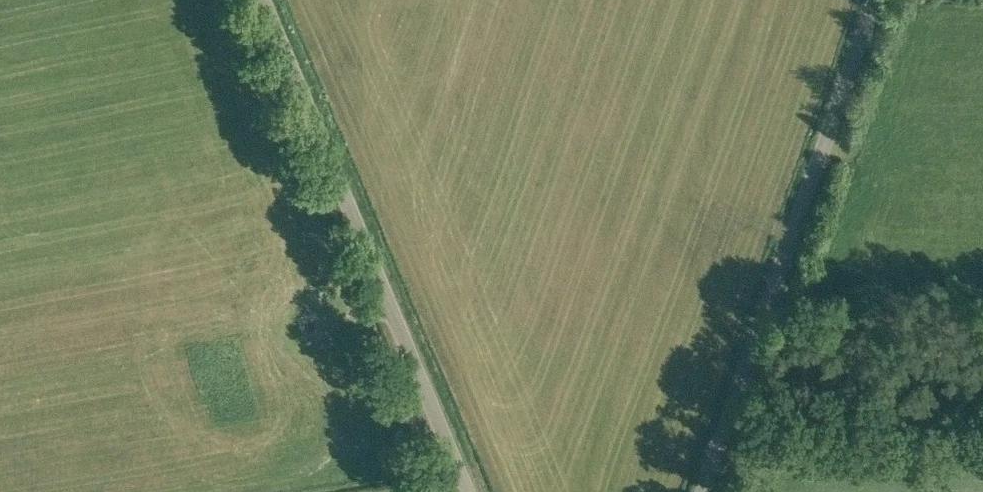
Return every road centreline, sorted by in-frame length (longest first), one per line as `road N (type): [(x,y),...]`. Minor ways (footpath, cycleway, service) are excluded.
road 1 (unclassified): [(471,491),(263,0)]
road 2 (unclassified): [(705,491),(874,0)]

